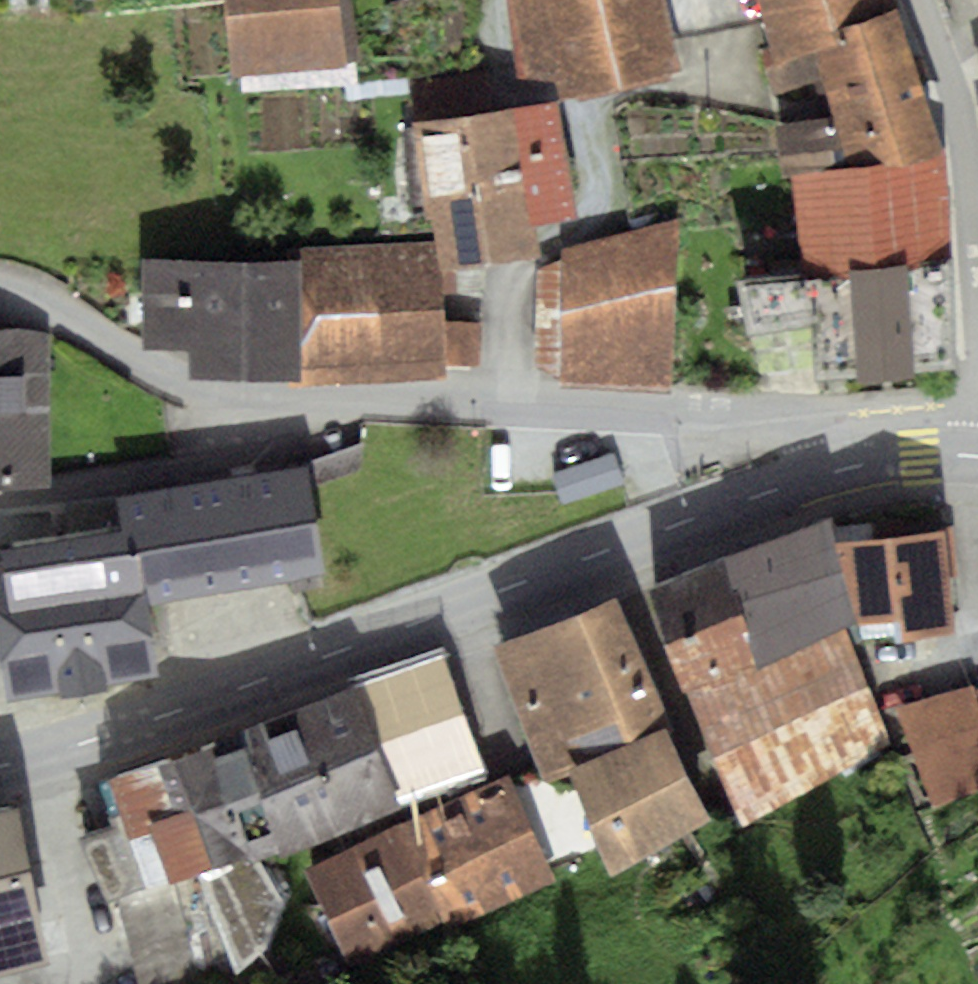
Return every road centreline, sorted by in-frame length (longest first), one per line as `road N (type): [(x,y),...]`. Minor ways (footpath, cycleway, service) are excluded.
road 1 (residential): [(836,470),(825,441),(794,422),(208,391),(159,372),(30,290),(0,285)]
road 2 (tertiary): [(0,767),(836,470)]
road 3 (residential): [(977,300),(957,114),(919,0)]
road 4 (tertiary): [(836,470),(919,456),(977,457)]

